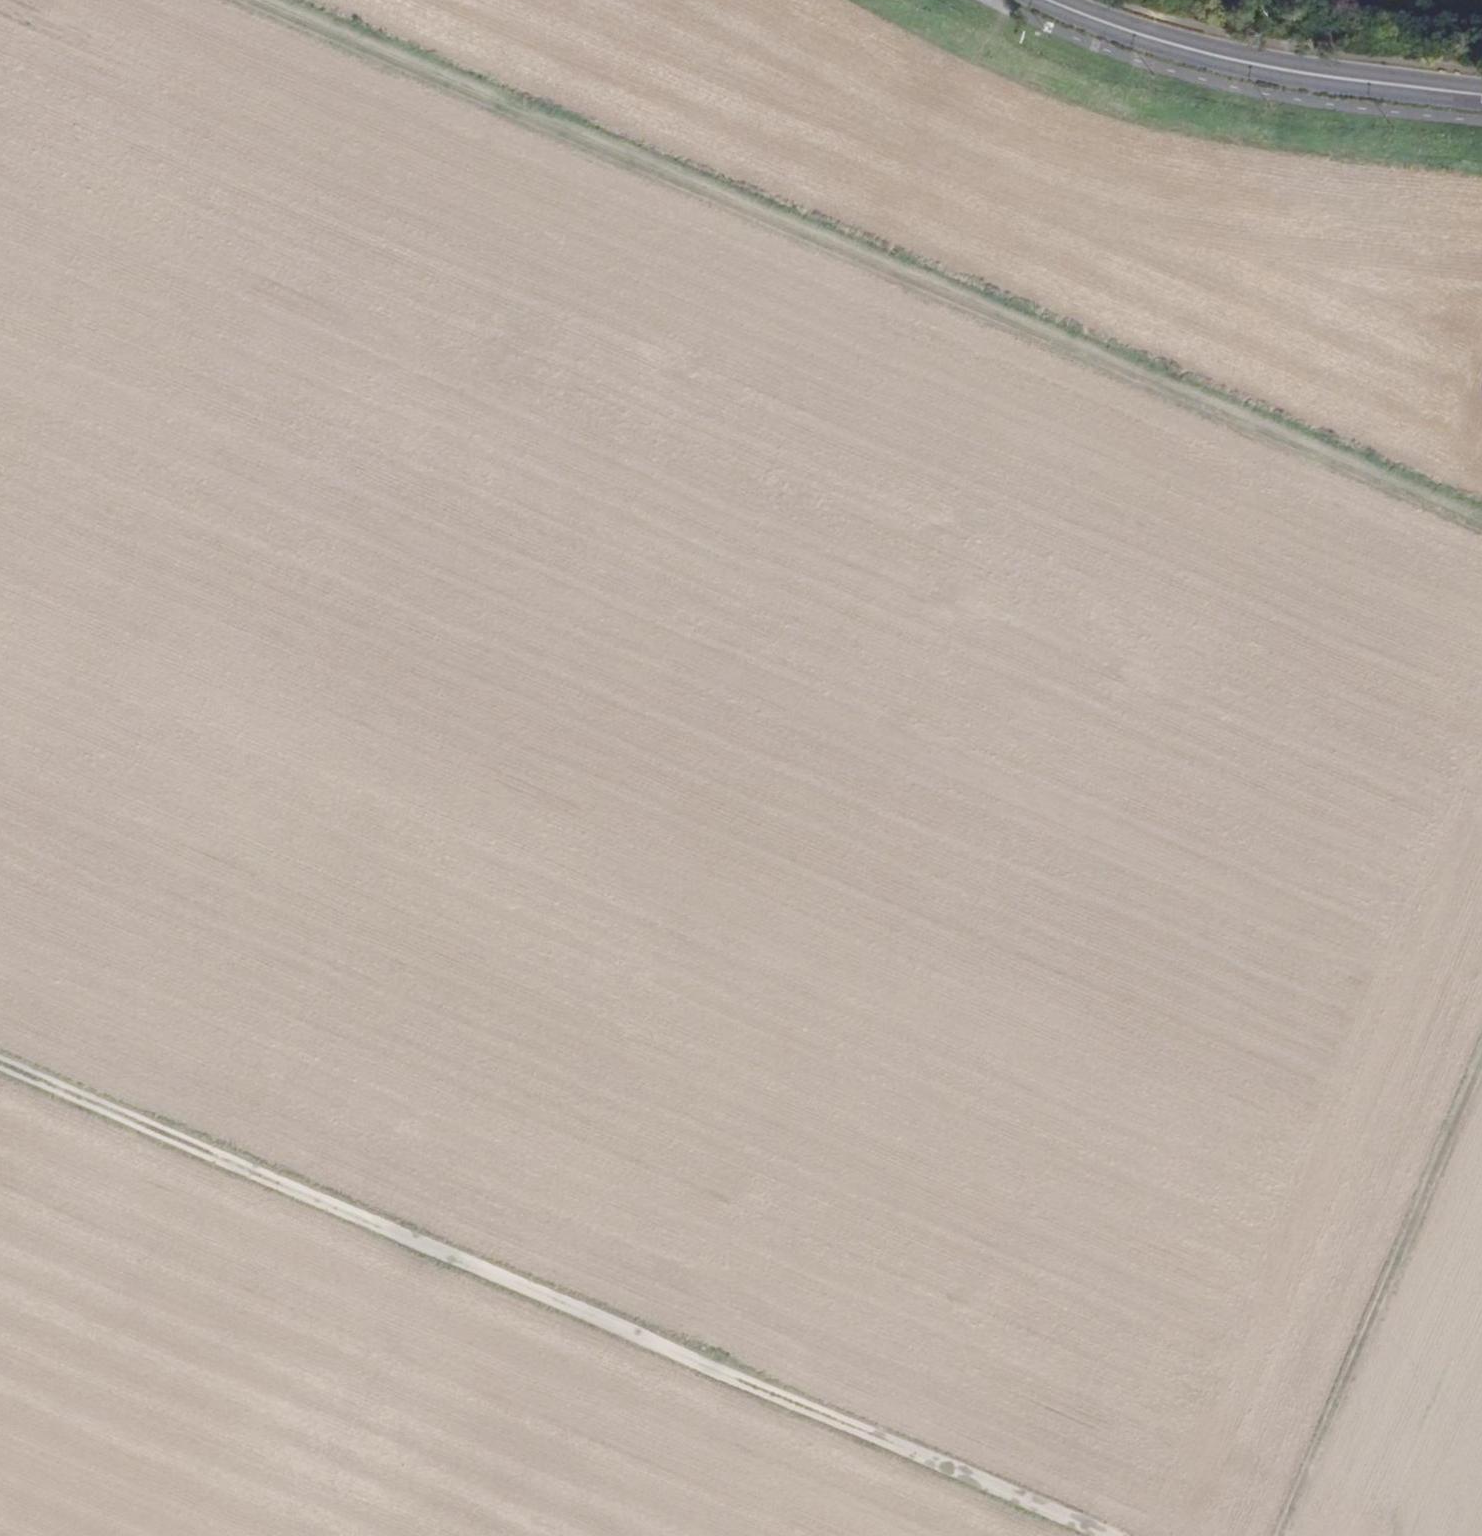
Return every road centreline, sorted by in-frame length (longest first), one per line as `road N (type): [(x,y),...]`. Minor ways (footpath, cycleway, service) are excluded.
road 1 (track): [(0,1065),(1104,1535)]
road 2 (residential): [(1481,95),(1216,55),(1049,0)]

